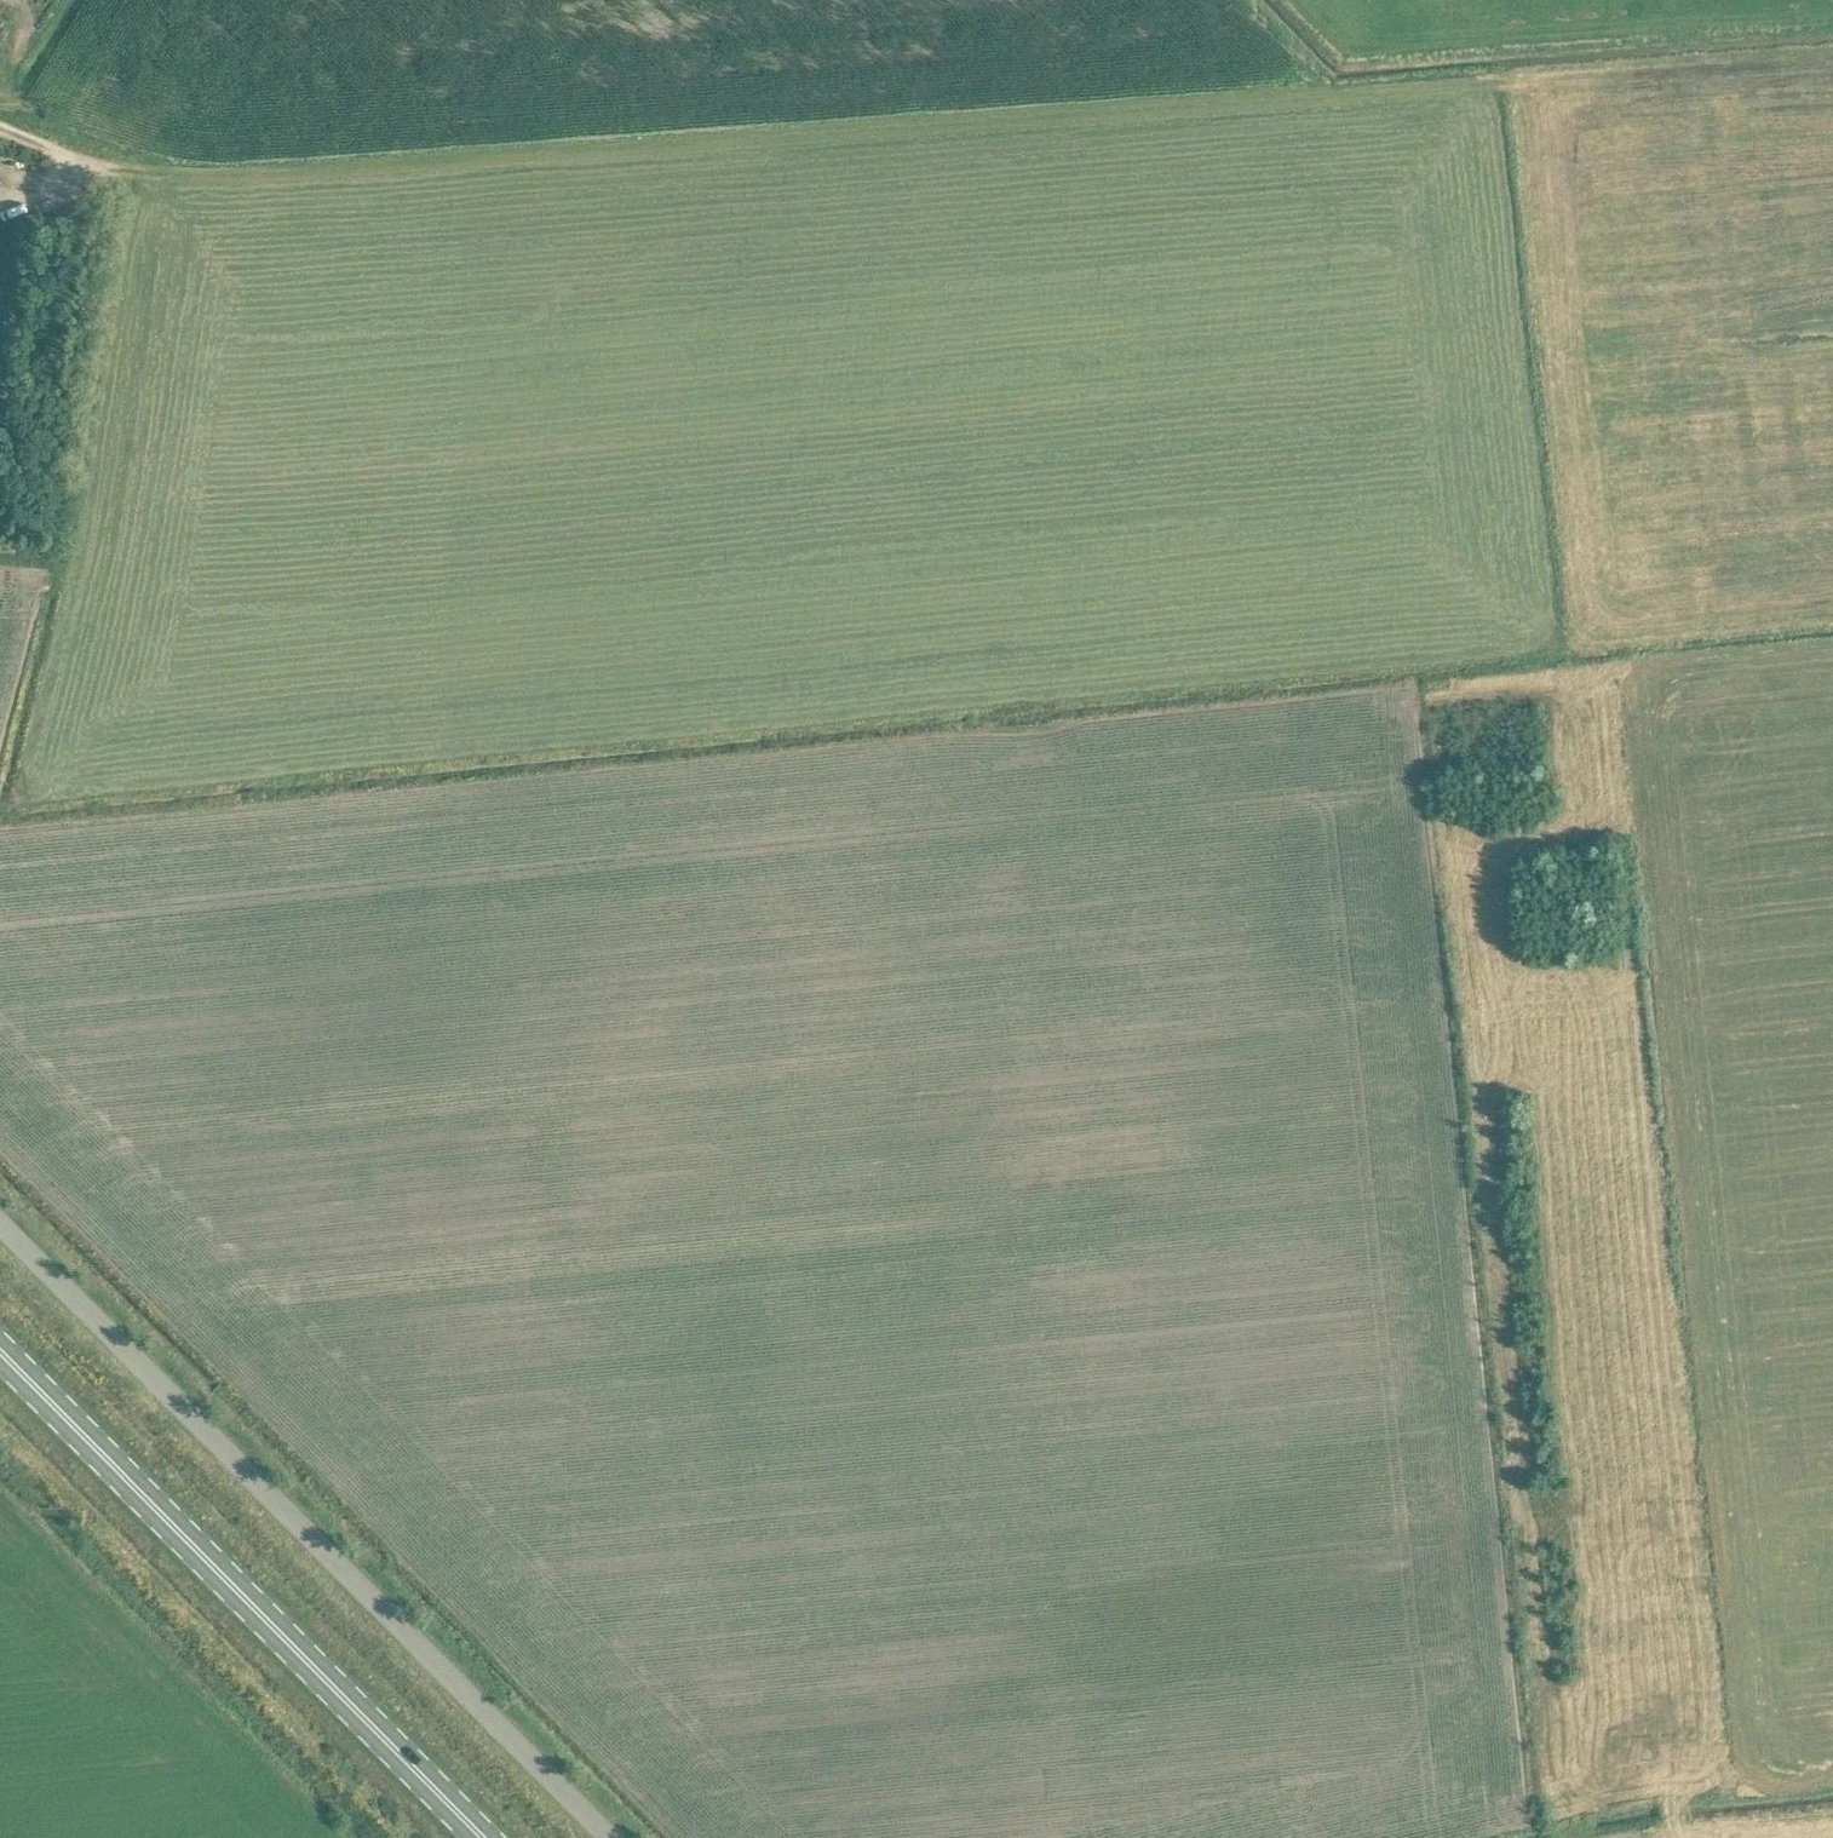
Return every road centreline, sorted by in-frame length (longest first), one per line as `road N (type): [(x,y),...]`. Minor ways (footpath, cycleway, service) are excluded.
road 1 (unclassified): [(0,1224),(609,1837)]
road 2 (secondary): [(0,1352),(485,1837)]

